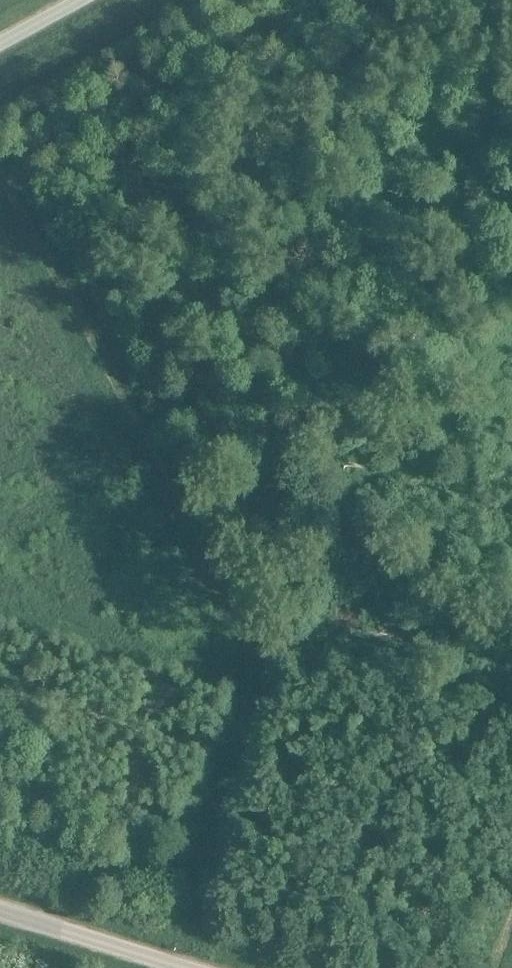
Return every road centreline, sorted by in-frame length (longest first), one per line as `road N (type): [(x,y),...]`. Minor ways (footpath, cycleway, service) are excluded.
road 1 (track): [(0,187),(33,279),(130,386),(166,521),(260,668),(174,961)]
road 2 (track): [(0,104),(189,0)]
road 3 (unclassified): [(197,967),(0,908)]

